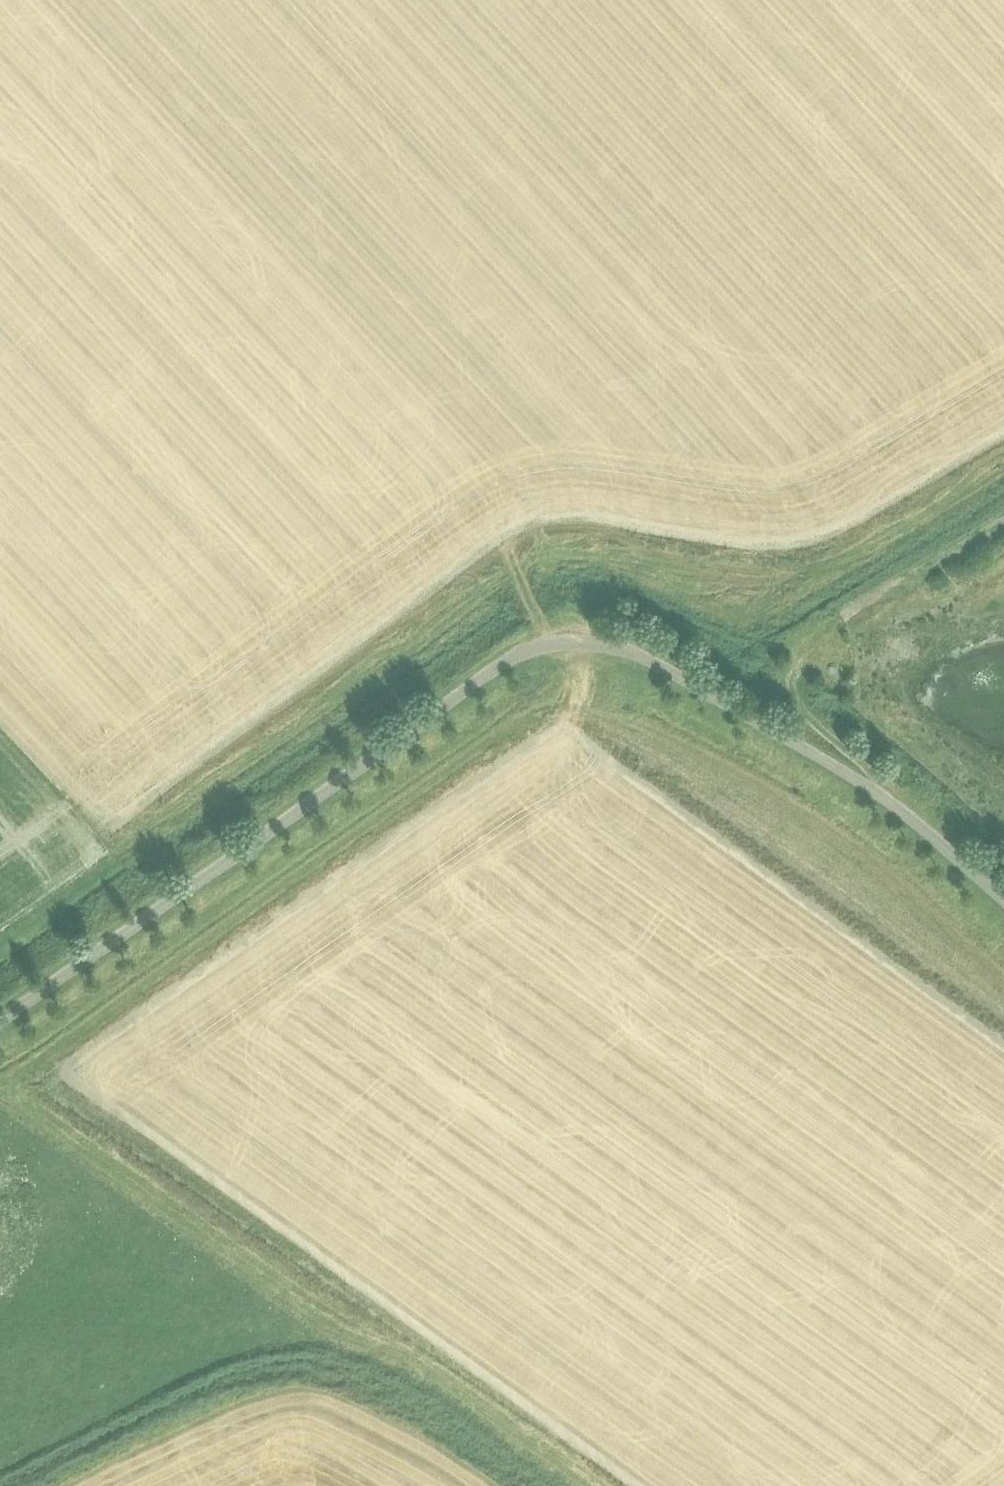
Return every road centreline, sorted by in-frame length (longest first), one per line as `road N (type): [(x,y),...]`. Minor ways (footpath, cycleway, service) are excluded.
road 1 (track): [(0,1021),(490,669),(544,638),(565,635),(600,638),(649,657),(776,727),(875,788),(1003,896)]
road 2 (track): [(786,662),(785,693),(867,762),(875,788)]

